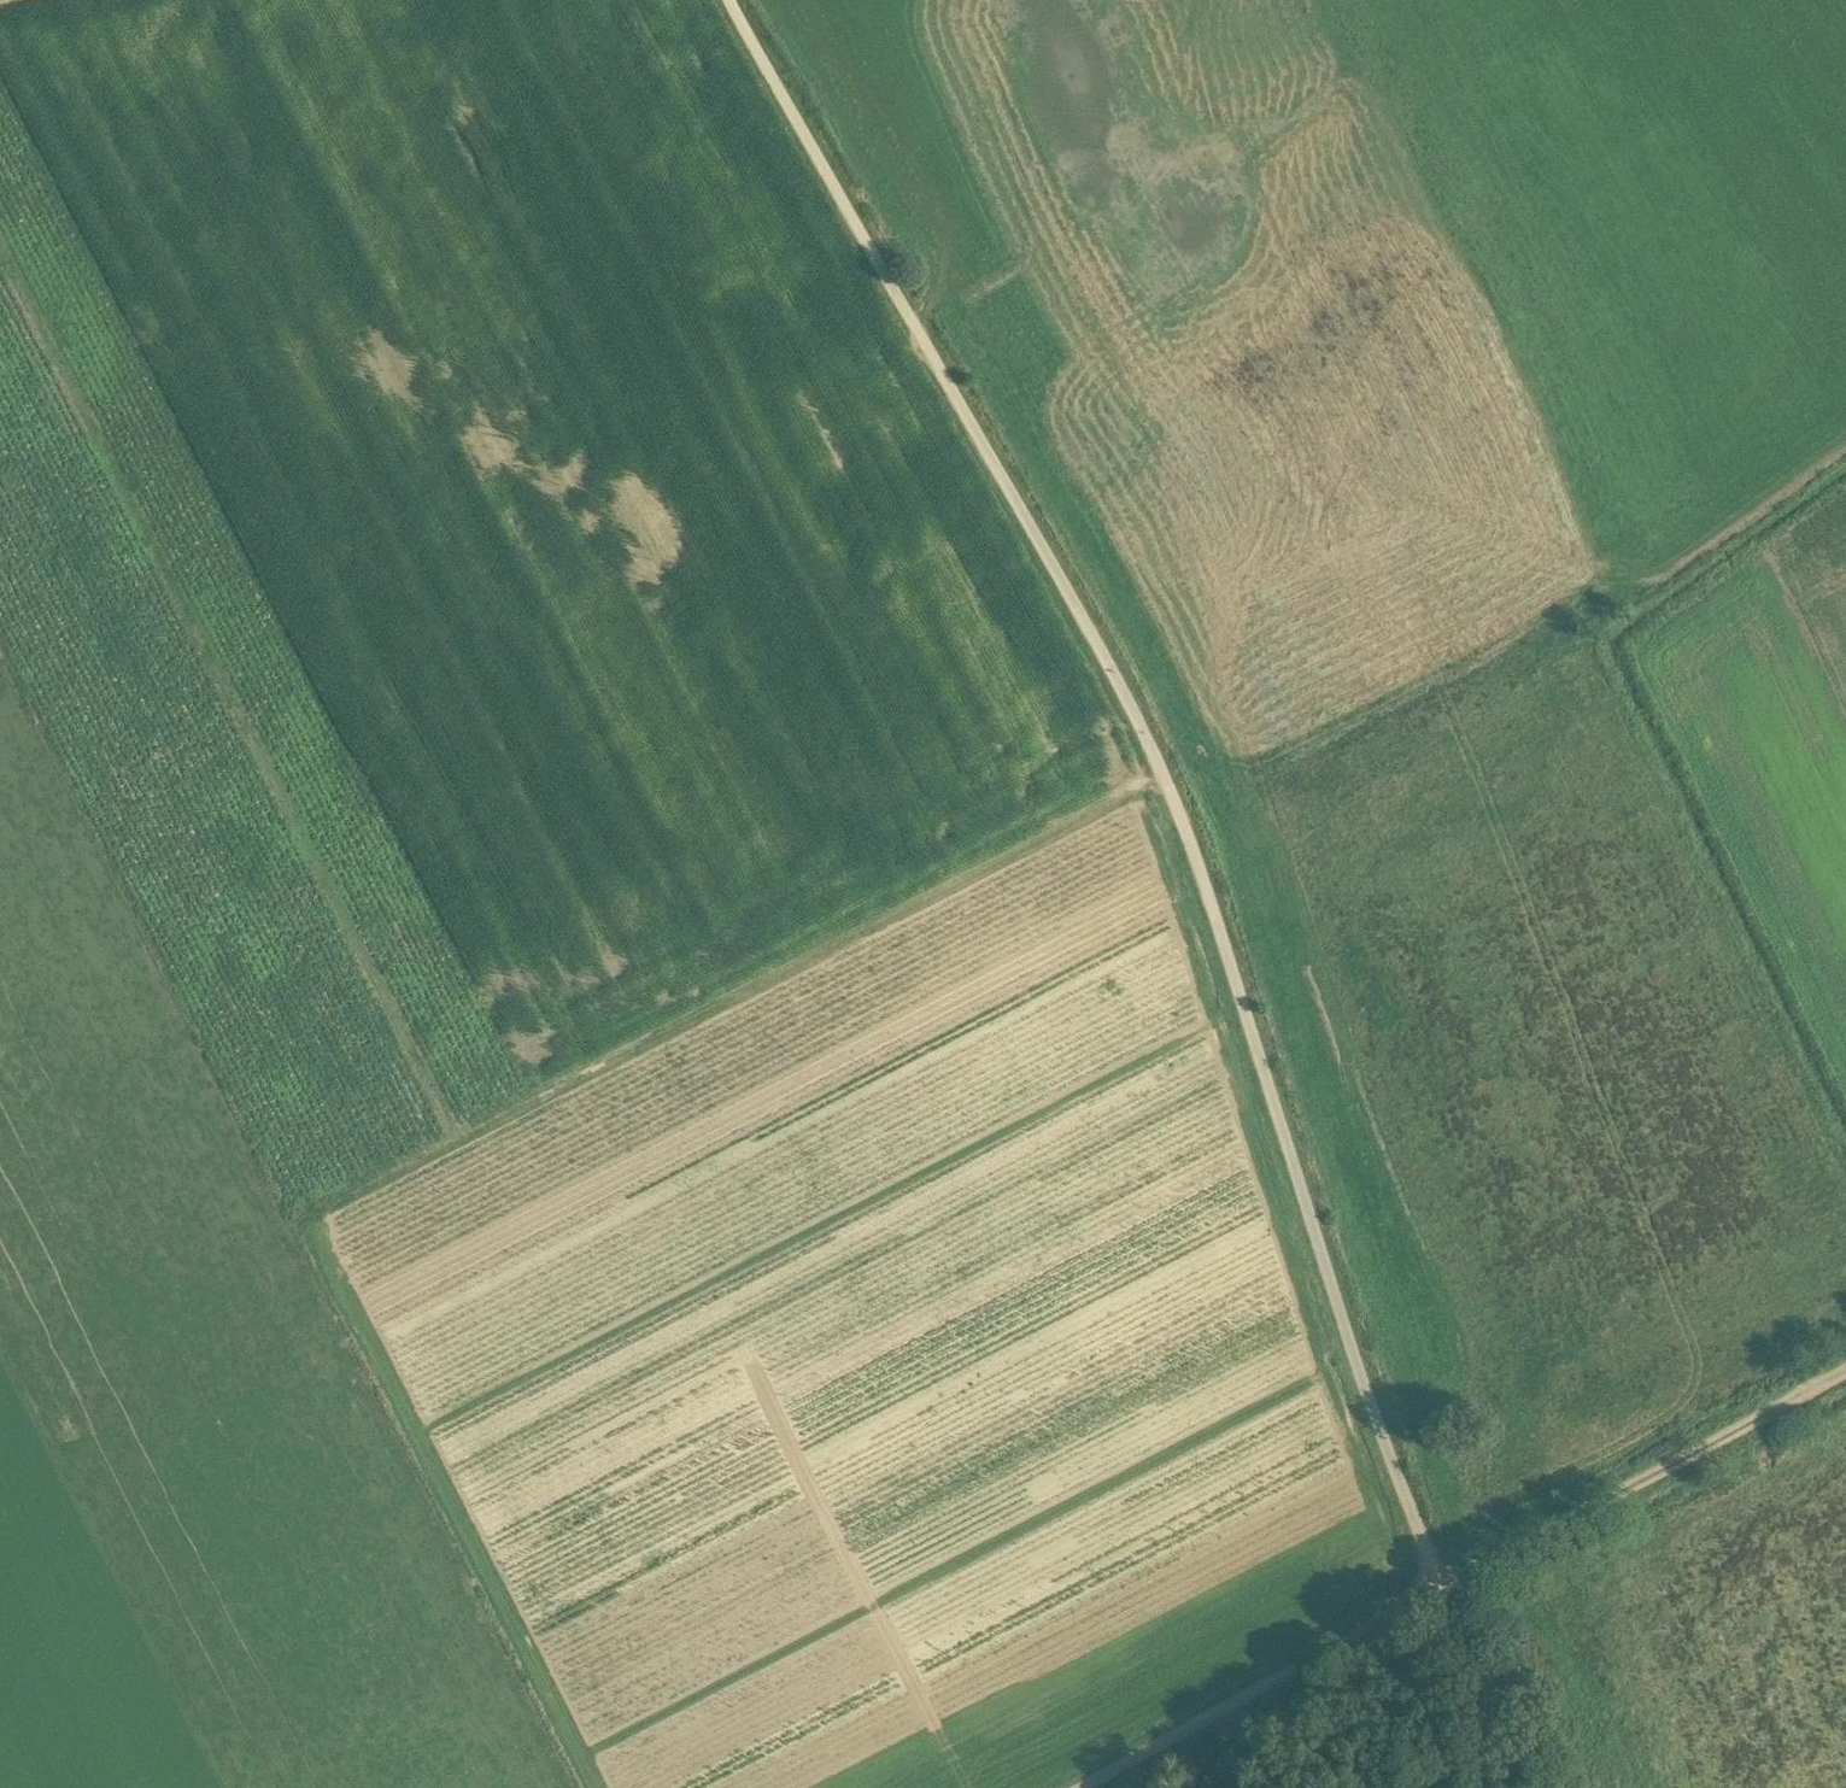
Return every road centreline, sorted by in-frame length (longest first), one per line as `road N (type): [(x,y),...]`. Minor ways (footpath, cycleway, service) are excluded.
road 1 (unclassified): [(1441,1590),(1375,1418),(1184,820),(1096,642),(732,0)]
road 2 (track): [(1845,1370),(1441,1590)]
road 3 (unclassified): [(1441,1590),(1082,1787)]
road 4 (unclassified): [(1527,1787),(1441,1590)]

